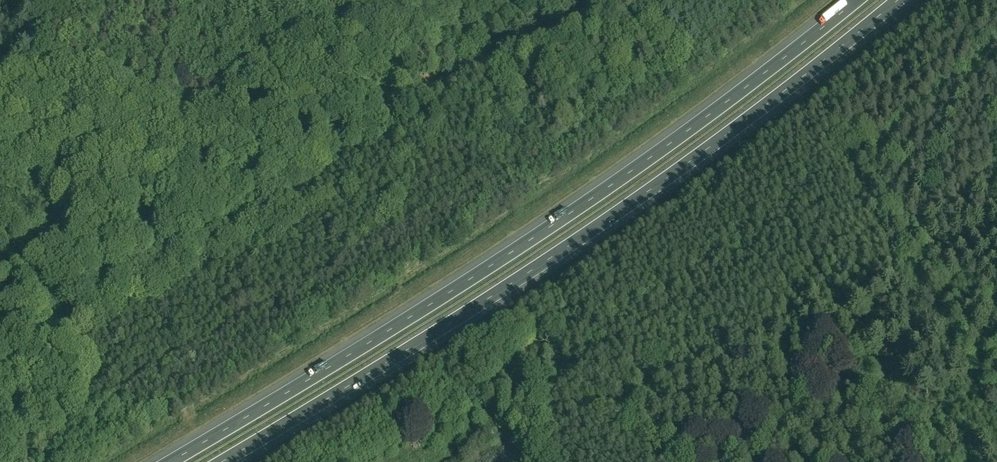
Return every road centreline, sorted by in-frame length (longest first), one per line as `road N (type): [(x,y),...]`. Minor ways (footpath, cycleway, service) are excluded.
road 1 (motorway): [(857,0),(575,210),(172,461)]
road 2 (motorway): [(223,461),(599,227),(899,0)]
road 3 (unclassified): [(0,291),(615,0)]

